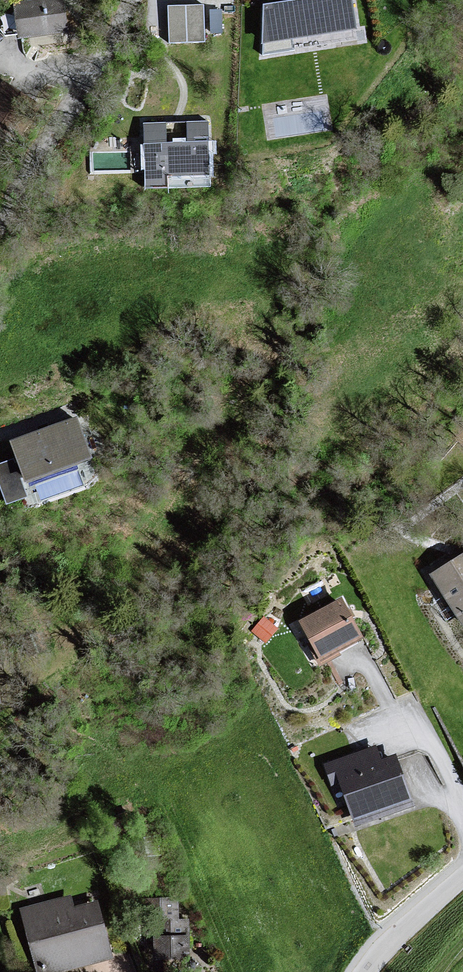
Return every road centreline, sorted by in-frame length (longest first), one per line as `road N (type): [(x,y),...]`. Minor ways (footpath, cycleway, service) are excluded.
road 1 (residential): [(0,225),(131,0)]
road 2 (residential): [(363,971),(462,872)]

